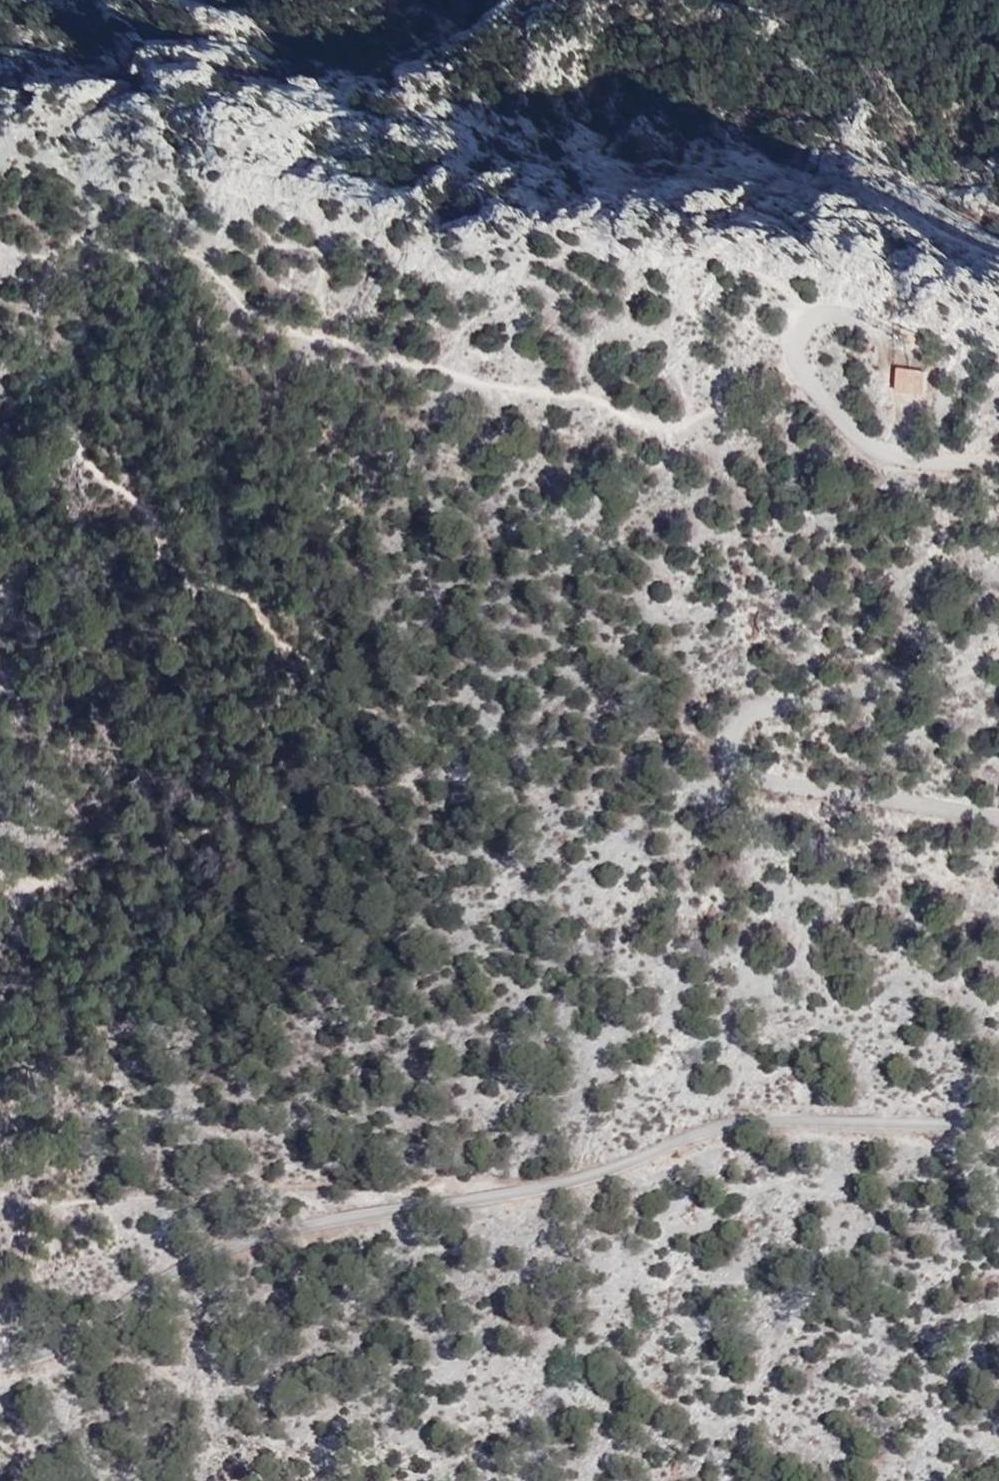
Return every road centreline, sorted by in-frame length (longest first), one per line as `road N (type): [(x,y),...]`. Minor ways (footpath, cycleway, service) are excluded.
road 1 (unclassified): [(0,1365),(47,1362),(83,1346),(237,1252),(368,1218),(466,1205),(761,1119),(998,1132)]
road 2 (unclassified): [(998,823),(773,782),(743,757),(743,729),(764,707),(998,662)]
road 3 (unclassified): [(998,463),(911,459),(863,441),(801,375),(793,346),(808,314),(882,322)]

